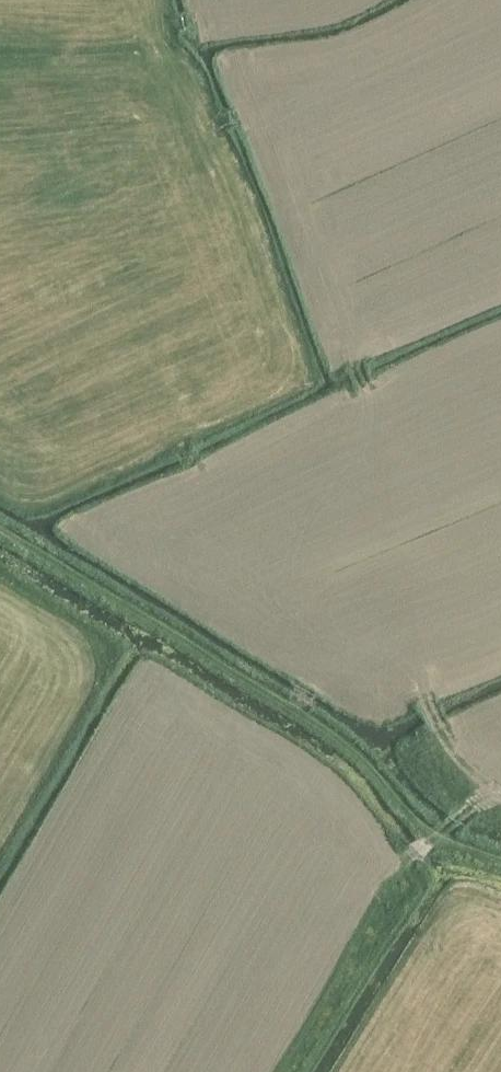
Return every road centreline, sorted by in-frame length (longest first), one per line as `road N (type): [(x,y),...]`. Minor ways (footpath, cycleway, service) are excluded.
road 1 (track): [(175,151),(183,445),(210,489),(427,698)]
road 2 (track): [(500,861),(439,836),(312,716),(0,522)]
road 3 (track): [(500,277),(362,350),(427,698)]
road 4 (track): [(231,0),(222,12),(161,33),(175,151),(285,104)]
road 5 (track): [(427,698),(444,735),(494,794),(396,869)]

